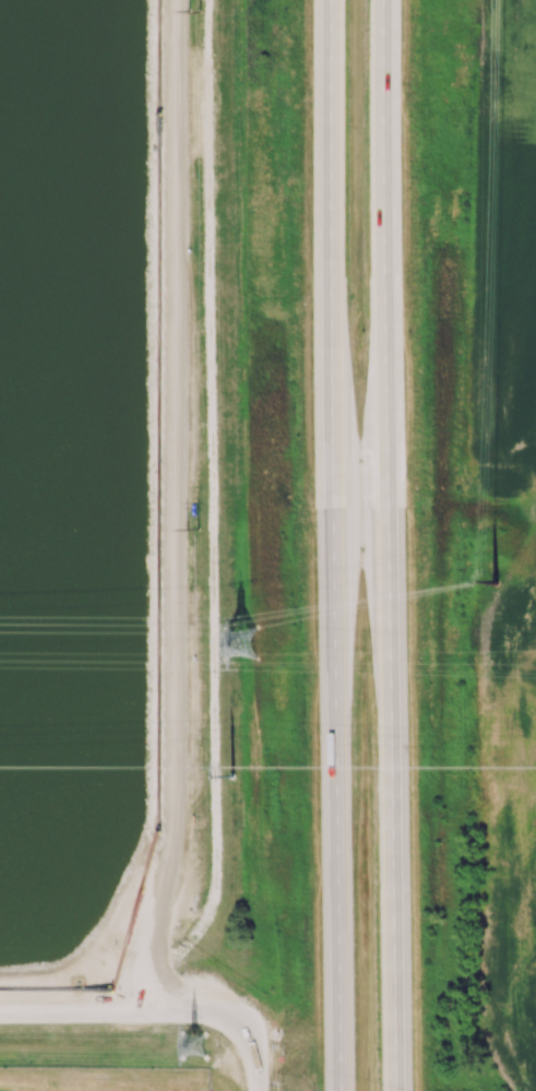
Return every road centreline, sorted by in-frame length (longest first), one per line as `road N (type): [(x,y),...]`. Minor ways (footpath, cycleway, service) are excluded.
road 1 (motorway): [(335,0),(340,1090)]
road 2 (motorway): [(400,1090),(395,0)]

